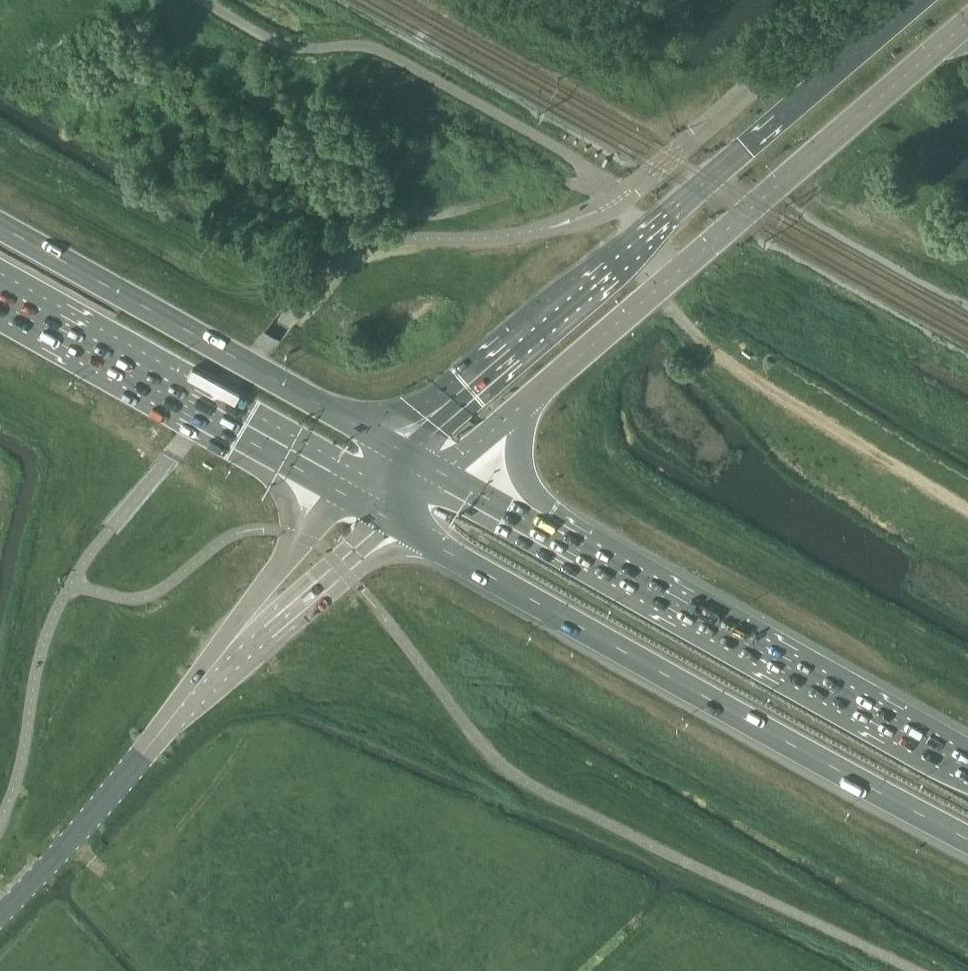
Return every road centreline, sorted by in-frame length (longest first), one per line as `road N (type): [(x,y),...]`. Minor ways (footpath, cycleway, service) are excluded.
road 1 (secondary): [(449,479),(656,290),(967,27)]
road 2 (secondary): [(919,0),(451,401),(404,453)]
road 3 (trunk): [(401,523),(967,839)]
road 4 (trunk): [(967,766),(449,479)]
road 5 (trunk): [(404,453),(0,227)]
road 6 (trunk): [(0,299),(354,496)]
road 7 (tertiary): [(0,915),(259,617)]
road 8 (track): [(967,510),(745,373),(670,306)]
road 9 (track): [(570,184),(444,212),(372,205)]
road 10 (tertiary): [(259,617),(323,593),(401,523)]
road 11 (tertiary): [(354,496),(279,576),(259,617)]

